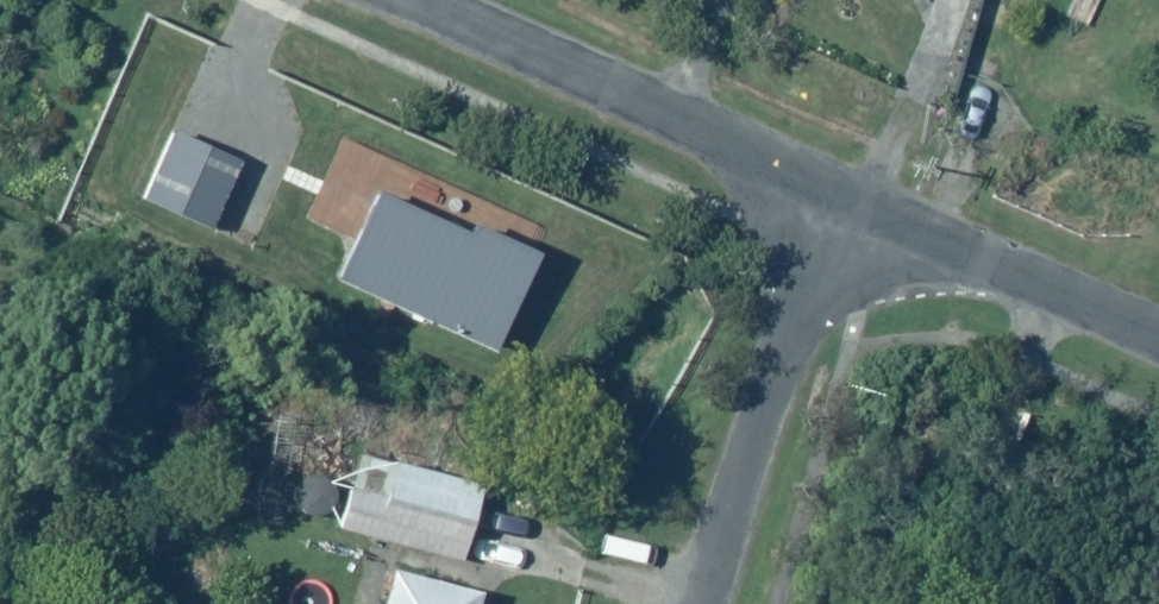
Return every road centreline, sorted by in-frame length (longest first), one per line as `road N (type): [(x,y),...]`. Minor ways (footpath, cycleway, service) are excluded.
road 1 (residential): [(406,0),(824,187)]
road 2 (residential): [(710,603),(824,187)]
road 3 (residential): [(824,187),(1158,338)]

